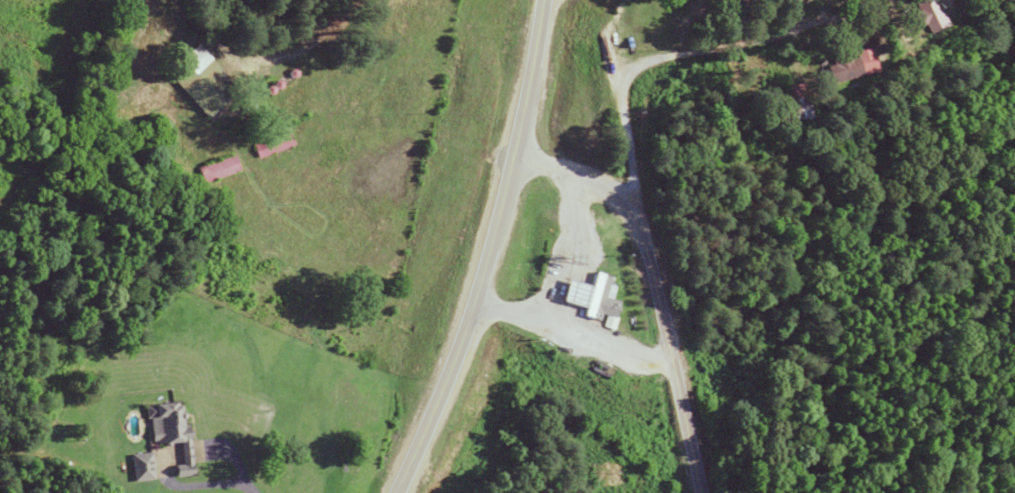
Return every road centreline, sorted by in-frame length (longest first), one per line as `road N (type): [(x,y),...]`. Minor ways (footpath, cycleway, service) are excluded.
road 1 (trunk): [(392,492),(423,436),(519,154),(543,0)]
road 2 (tertiary): [(700,492),(649,246),(626,207),(599,183),(519,154)]

